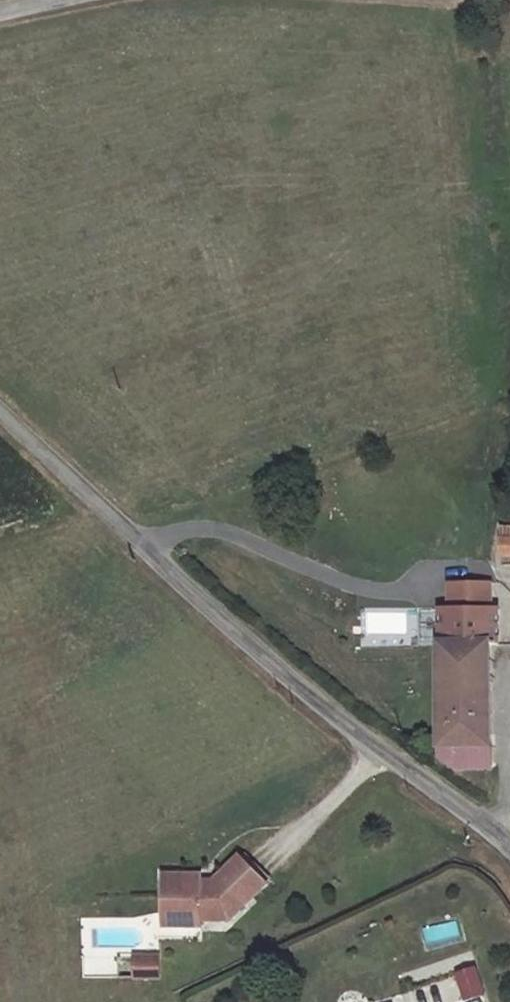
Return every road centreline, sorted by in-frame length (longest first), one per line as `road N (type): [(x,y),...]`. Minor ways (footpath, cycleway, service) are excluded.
road 1 (unclassified): [(0,415),(232,630),(509,855)]

